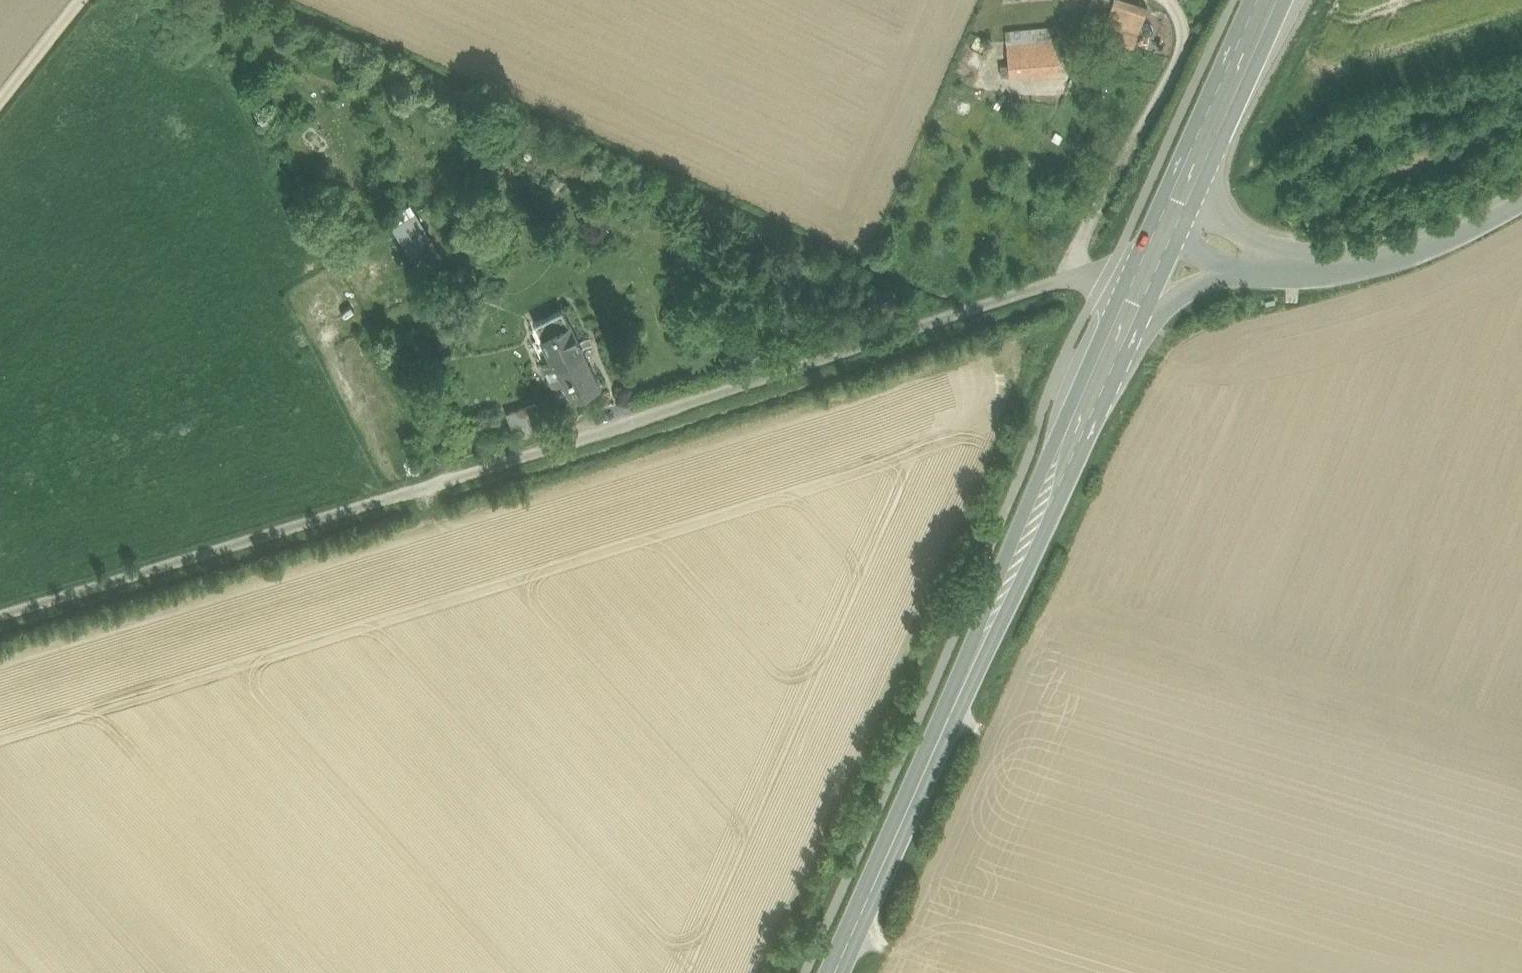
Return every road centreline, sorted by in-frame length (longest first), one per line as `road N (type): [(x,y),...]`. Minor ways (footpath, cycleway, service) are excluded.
road 1 (track): [(0,615),(1157,248)]
road 2 (primary): [(835,972),(1123,322)]
road 3 (unclassified): [(1263,270),(1426,244),(1521,194)]
road 4 (primary): [(1157,248),(1268,0)]
road 5 (primary): [(1123,322),(1211,275),(1263,270)]
road 6 (track): [(80,0),(0,101)]

